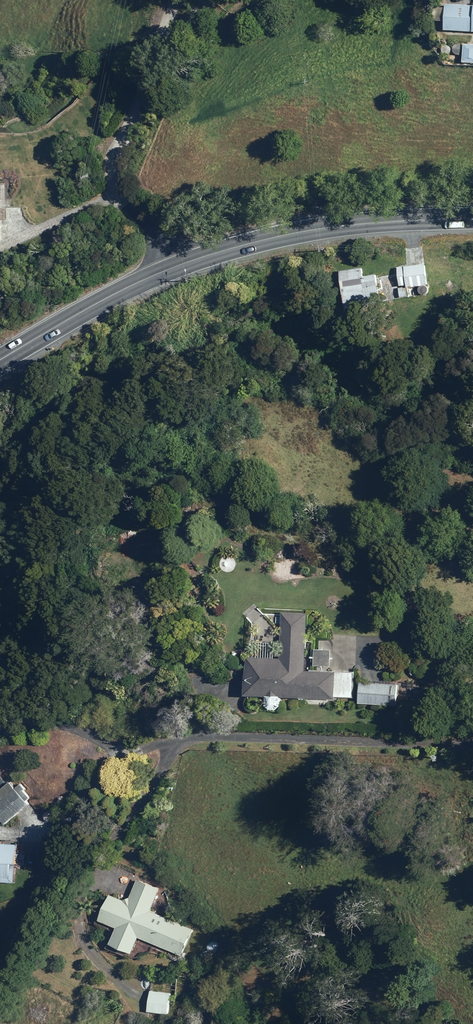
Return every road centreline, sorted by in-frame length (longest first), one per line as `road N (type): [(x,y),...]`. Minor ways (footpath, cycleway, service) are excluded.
road 1 (secondary): [(472,217),(326,229),(236,249),(99,303),(0,357)]

